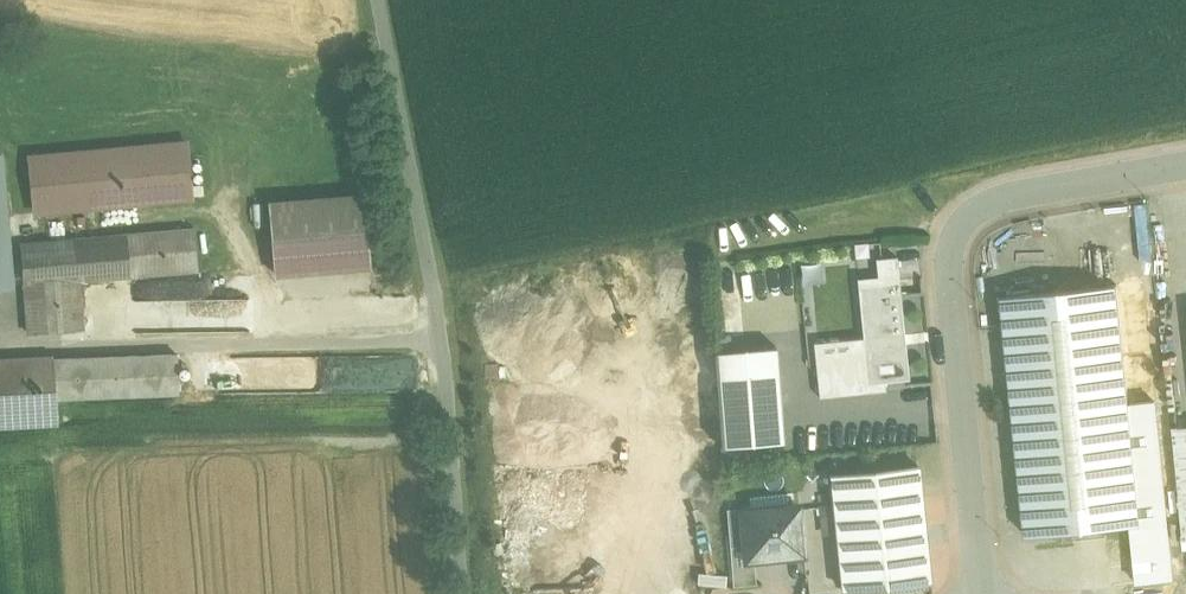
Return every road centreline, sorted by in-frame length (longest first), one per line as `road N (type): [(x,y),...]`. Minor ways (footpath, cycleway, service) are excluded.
road 1 (unclassified): [(463,593),(441,336),(379,0)]
road 2 (residential): [(982,593),(951,269),(961,237),(987,211),(1028,198),(1185,170)]

